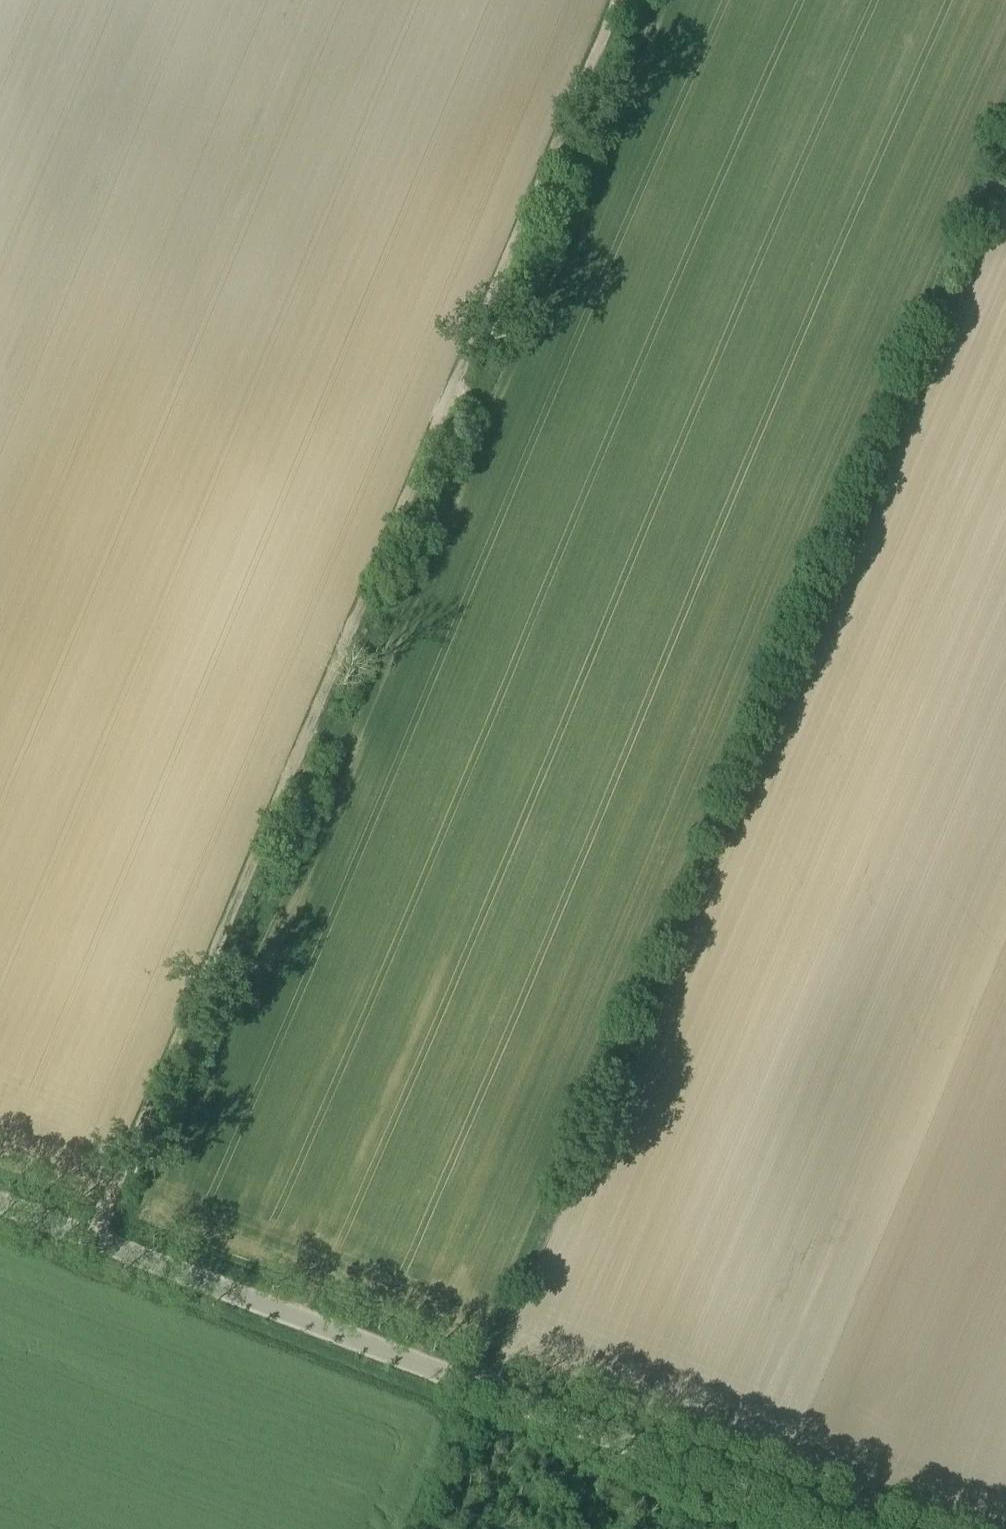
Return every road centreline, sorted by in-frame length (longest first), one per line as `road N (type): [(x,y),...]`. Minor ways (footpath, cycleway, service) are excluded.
road 1 (unclassified): [(850,1528),(0,1201)]

